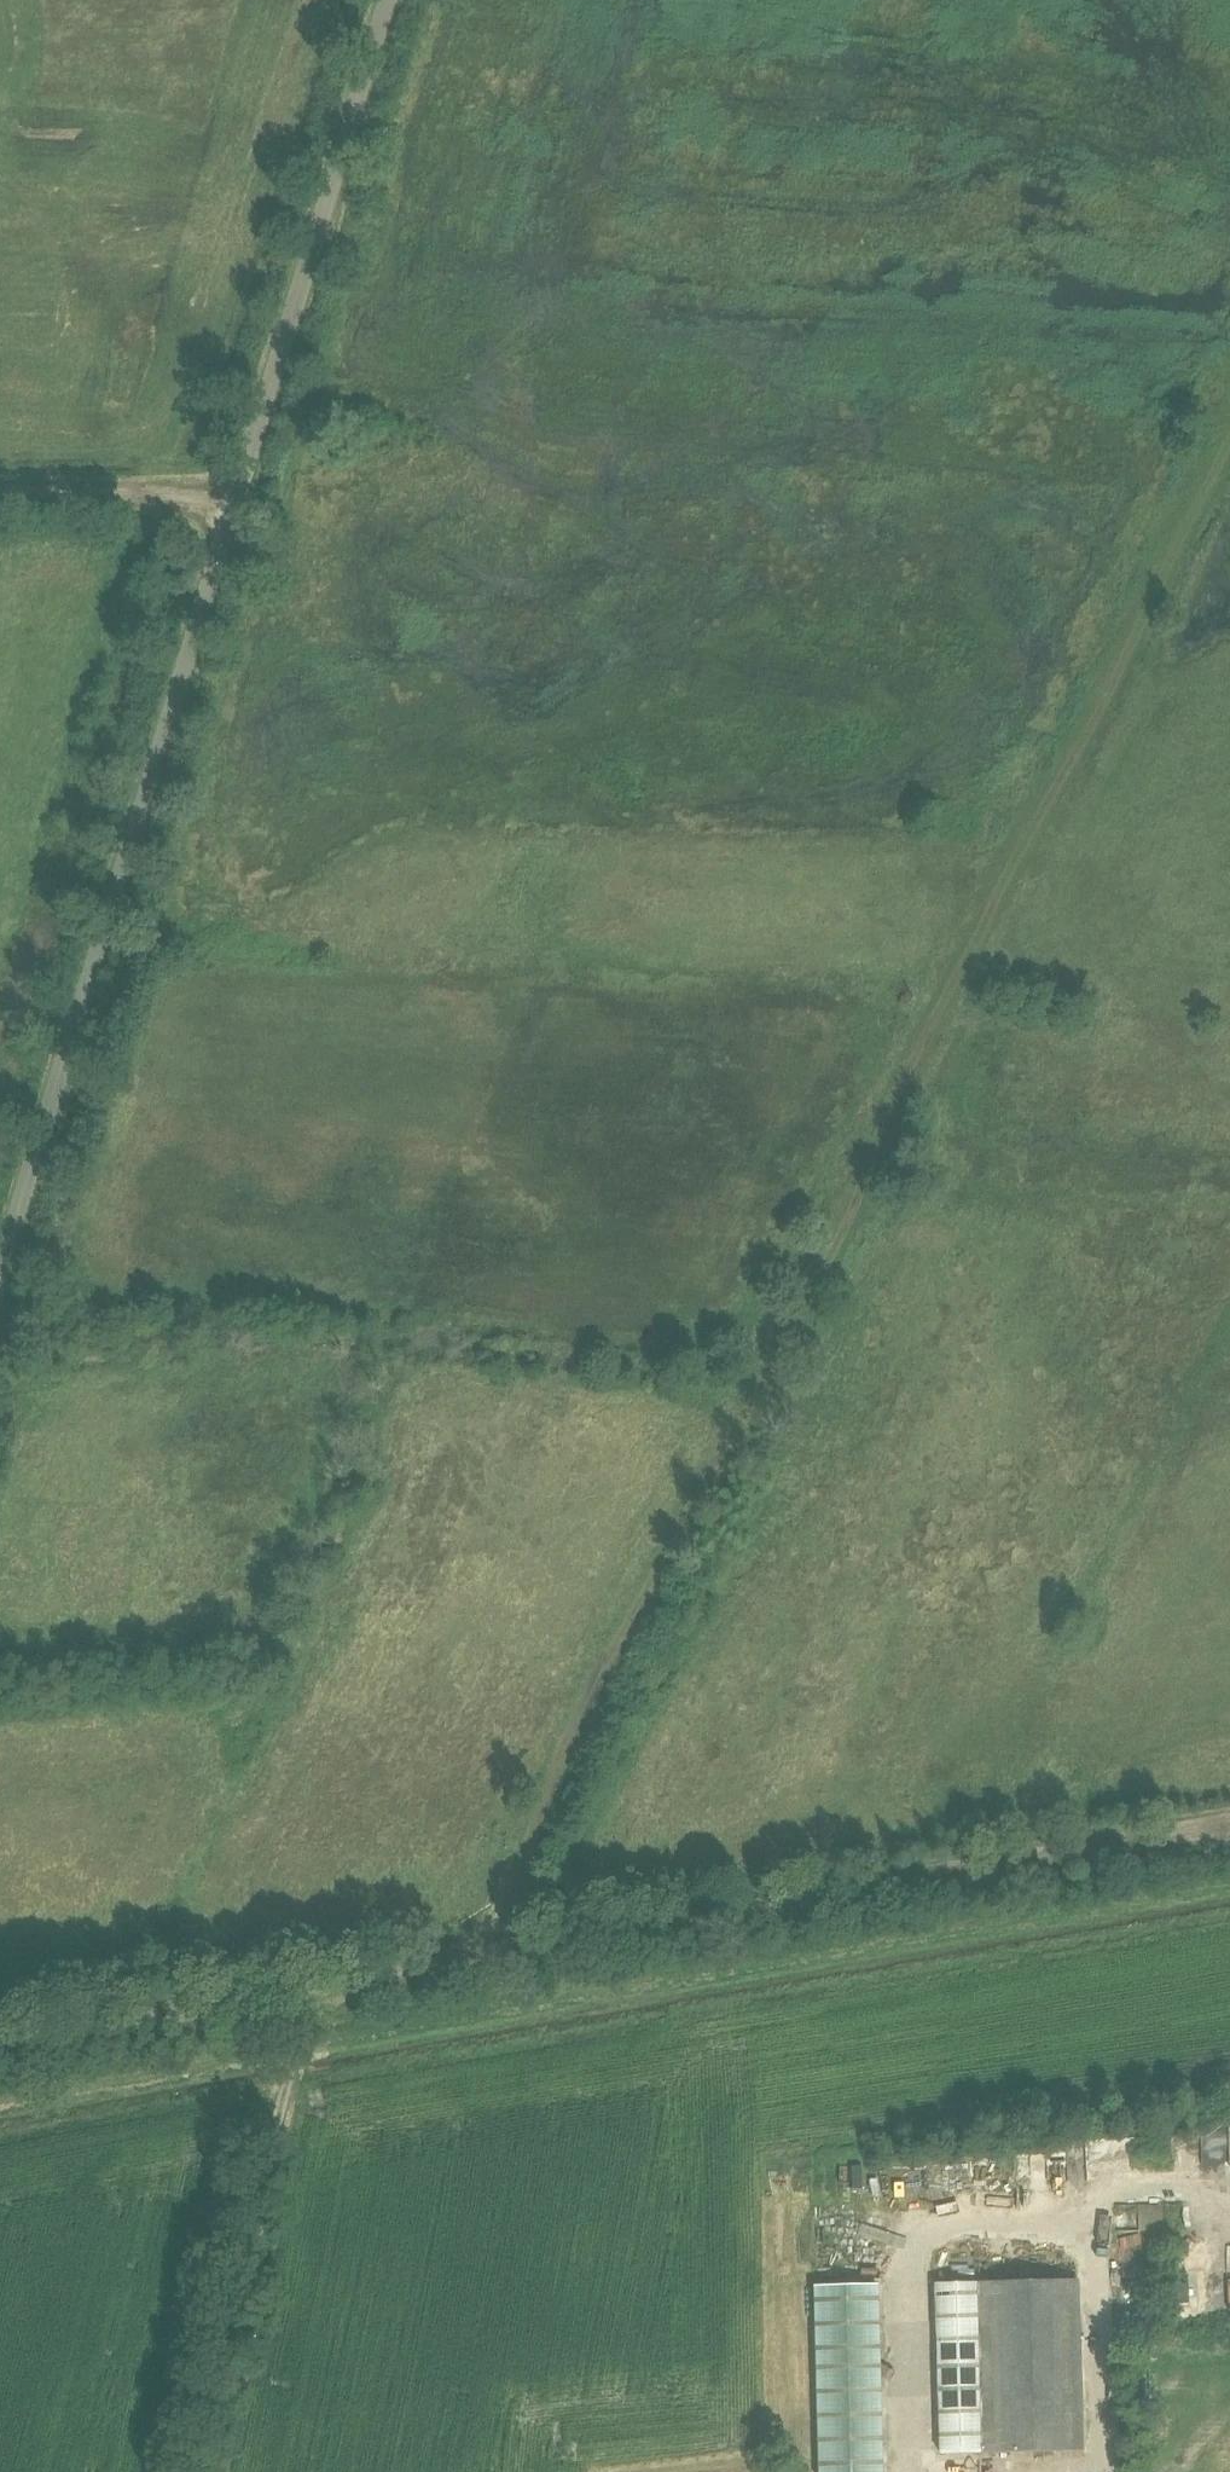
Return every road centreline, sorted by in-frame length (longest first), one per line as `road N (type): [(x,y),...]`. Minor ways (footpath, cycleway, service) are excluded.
road 1 (track): [(1229,445),(477,1952)]
road 2 (unclassified): [(0,1265),(390,0)]
road 3 (track): [(477,1952),(1229,1819)]
road 4 (track): [(313,1983),(206,2471)]
road 5 (track): [(0,2045),(477,1952)]
road 6 (track): [(0,492),(242,492)]

